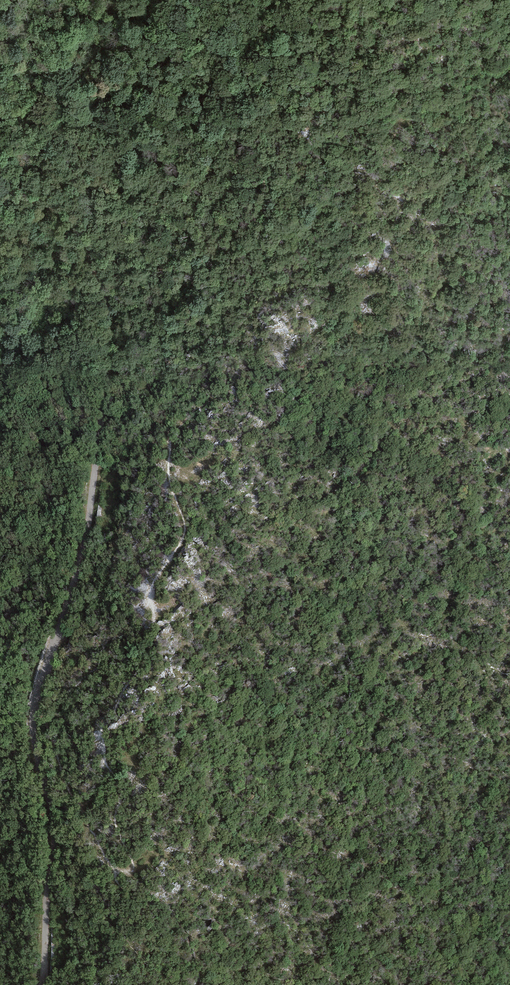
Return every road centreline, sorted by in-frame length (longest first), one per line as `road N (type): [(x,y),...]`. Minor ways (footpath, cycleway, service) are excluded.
road 1 (track): [(43,984),(55,840),(36,707),(82,560),(111,329),(107,294),(76,223),(54,205),(0,196)]
road 2 (track): [(36,707),(113,869)]
road 3 (track): [(36,707),(86,719),(98,682),(107,651),(58,639)]
road 4 (track): [(107,294),(172,435)]

